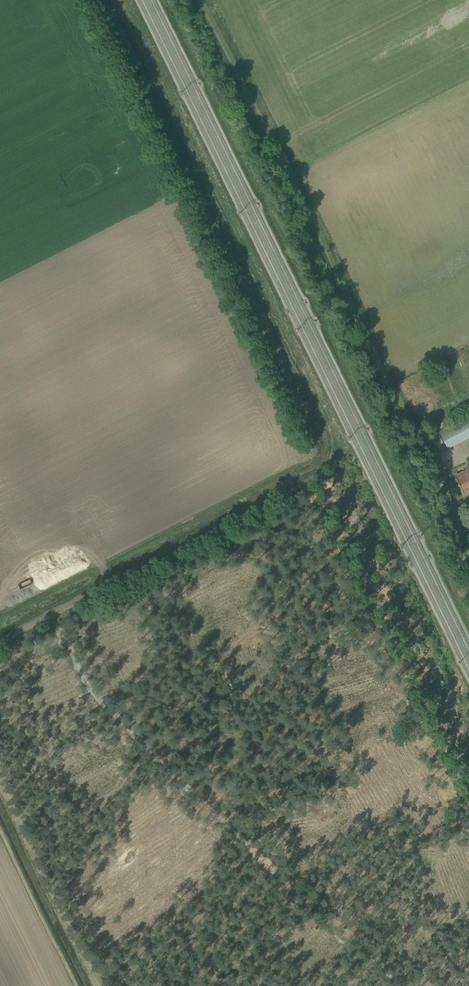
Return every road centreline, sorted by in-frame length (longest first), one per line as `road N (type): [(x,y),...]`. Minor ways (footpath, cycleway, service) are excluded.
road 1 (track): [(412,429),(206,0)]
road 2 (unclassified): [(468,562),(448,517),(439,470),(412,429)]

